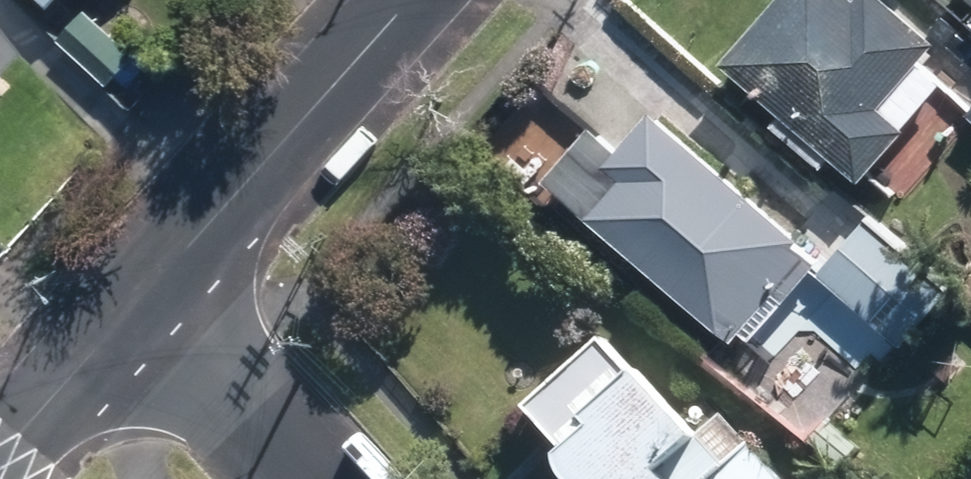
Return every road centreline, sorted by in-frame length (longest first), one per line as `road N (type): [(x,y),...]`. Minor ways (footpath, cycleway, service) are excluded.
road 1 (residential): [(420,0),(167,290)]
road 2 (residential): [(167,290),(335,478)]
road 3 (residential): [(167,290),(0,475)]

